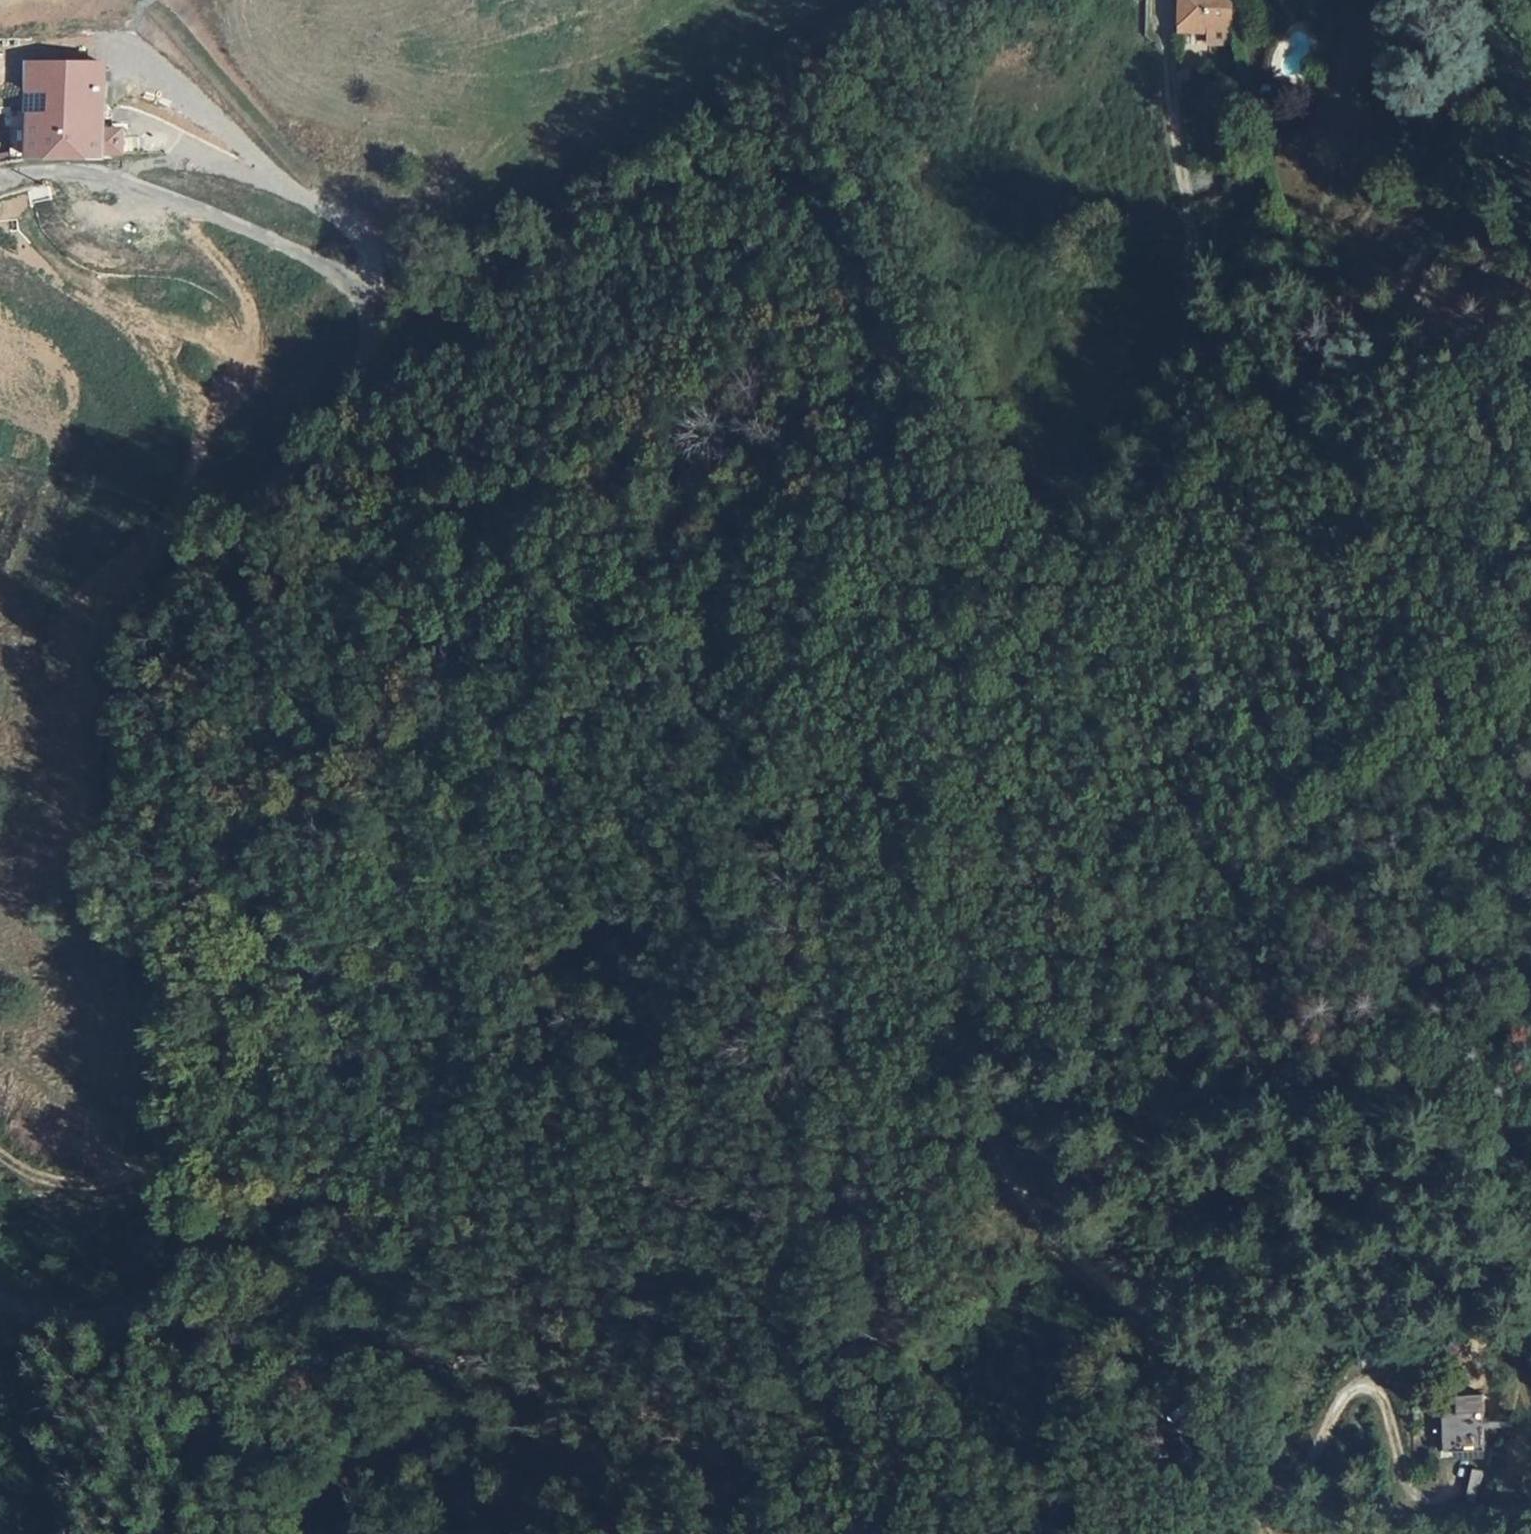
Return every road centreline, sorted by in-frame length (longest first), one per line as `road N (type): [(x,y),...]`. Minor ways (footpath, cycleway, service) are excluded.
road 1 (track): [(1164,0),(1173,45),(1183,317),(1136,465),(1042,650),(995,799),(967,911),(969,1047),(1026,1178),(1198,1335),(1238,1392),(1228,1533)]
road 2 (unclassified): [(0,1303),(31,1316),(103,1323),(143,1312),(166,1295),(183,1257),(142,866),(142,769),(156,669),(246,532),(340,433),(373,368),(372,313),(322,270),(100,183),(0,189)]

